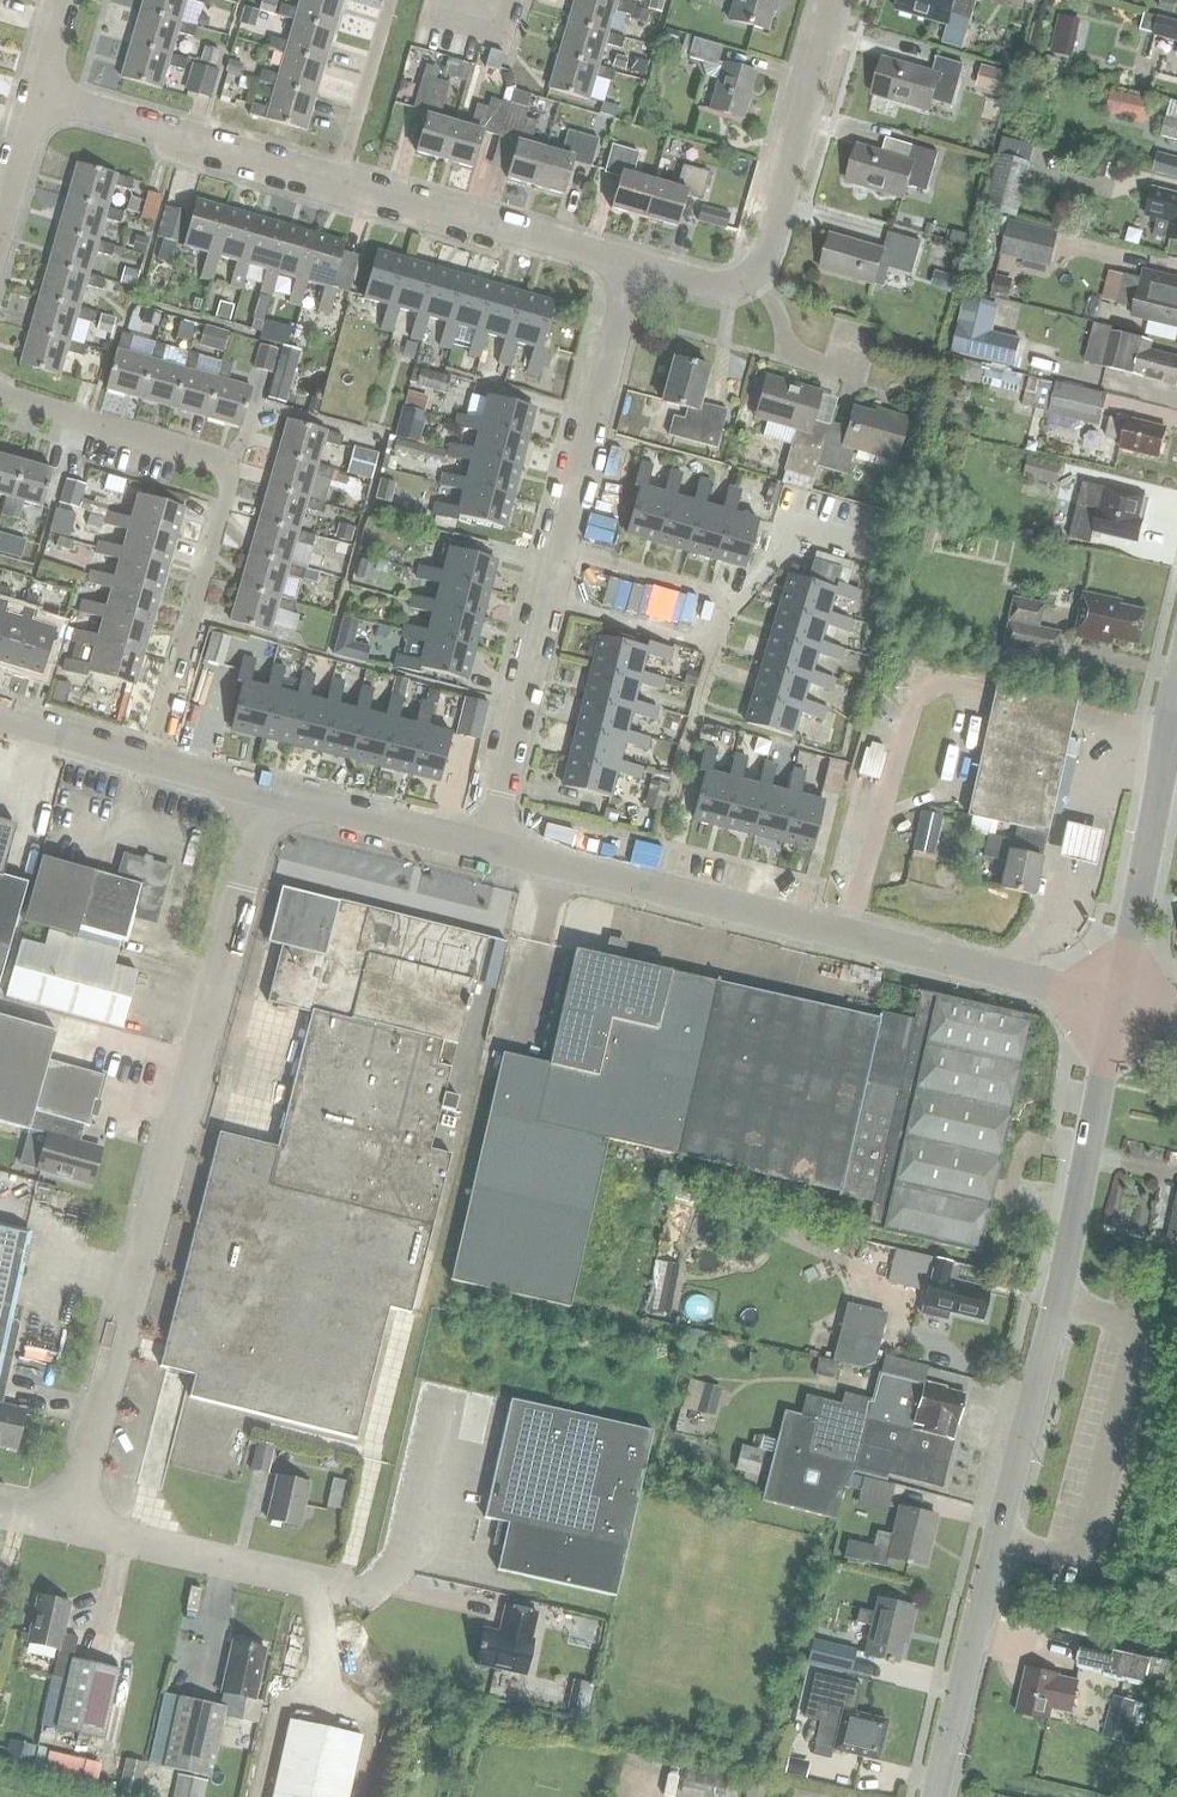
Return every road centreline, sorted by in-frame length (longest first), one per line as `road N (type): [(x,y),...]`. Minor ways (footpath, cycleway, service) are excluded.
road 1 (tertiary): [(933,1796),(1118,1005)]
road 2 (residential): [(72,1527),(271,795)]
road 3 (residential): [(630,265),(43,92)]
road 4 (residential): [(153,763),(228,480),(219,462),(196,453),(0,398)]
road 5 (unclassified): [(1118,1005),(648,882)]
road 6 (tertiary): [(1118,1005),(1176,682)]
road 7 (residential): [(365,1592),(72,1527)]
road 8 (residential): [(743,276),(769,245),(838,0)]
road 9 (residential): [(562,548),(630,265)]
road 10 (residential): [(491,847),(550,601)]
road 11 (residential): [(648,882),(715,644)]
road 12 (unclassified): [(491,847),(271,795)]
road 13 (residential): [(715,644),(718,607),(701,588),(562,548)]
road 14 (residential): [(715,644),(550,601)]
road 15 (unclassified): [(648,882),(491,847)]
road 16 (residential): [(0,247),(43,92)]
road 17 (unclassified): [(153,763),(0,715)]
road 18 (residential): [(855,364),(797,350),(743,276)]
road 19 (unclassified): [(271,795),(153,763)]

